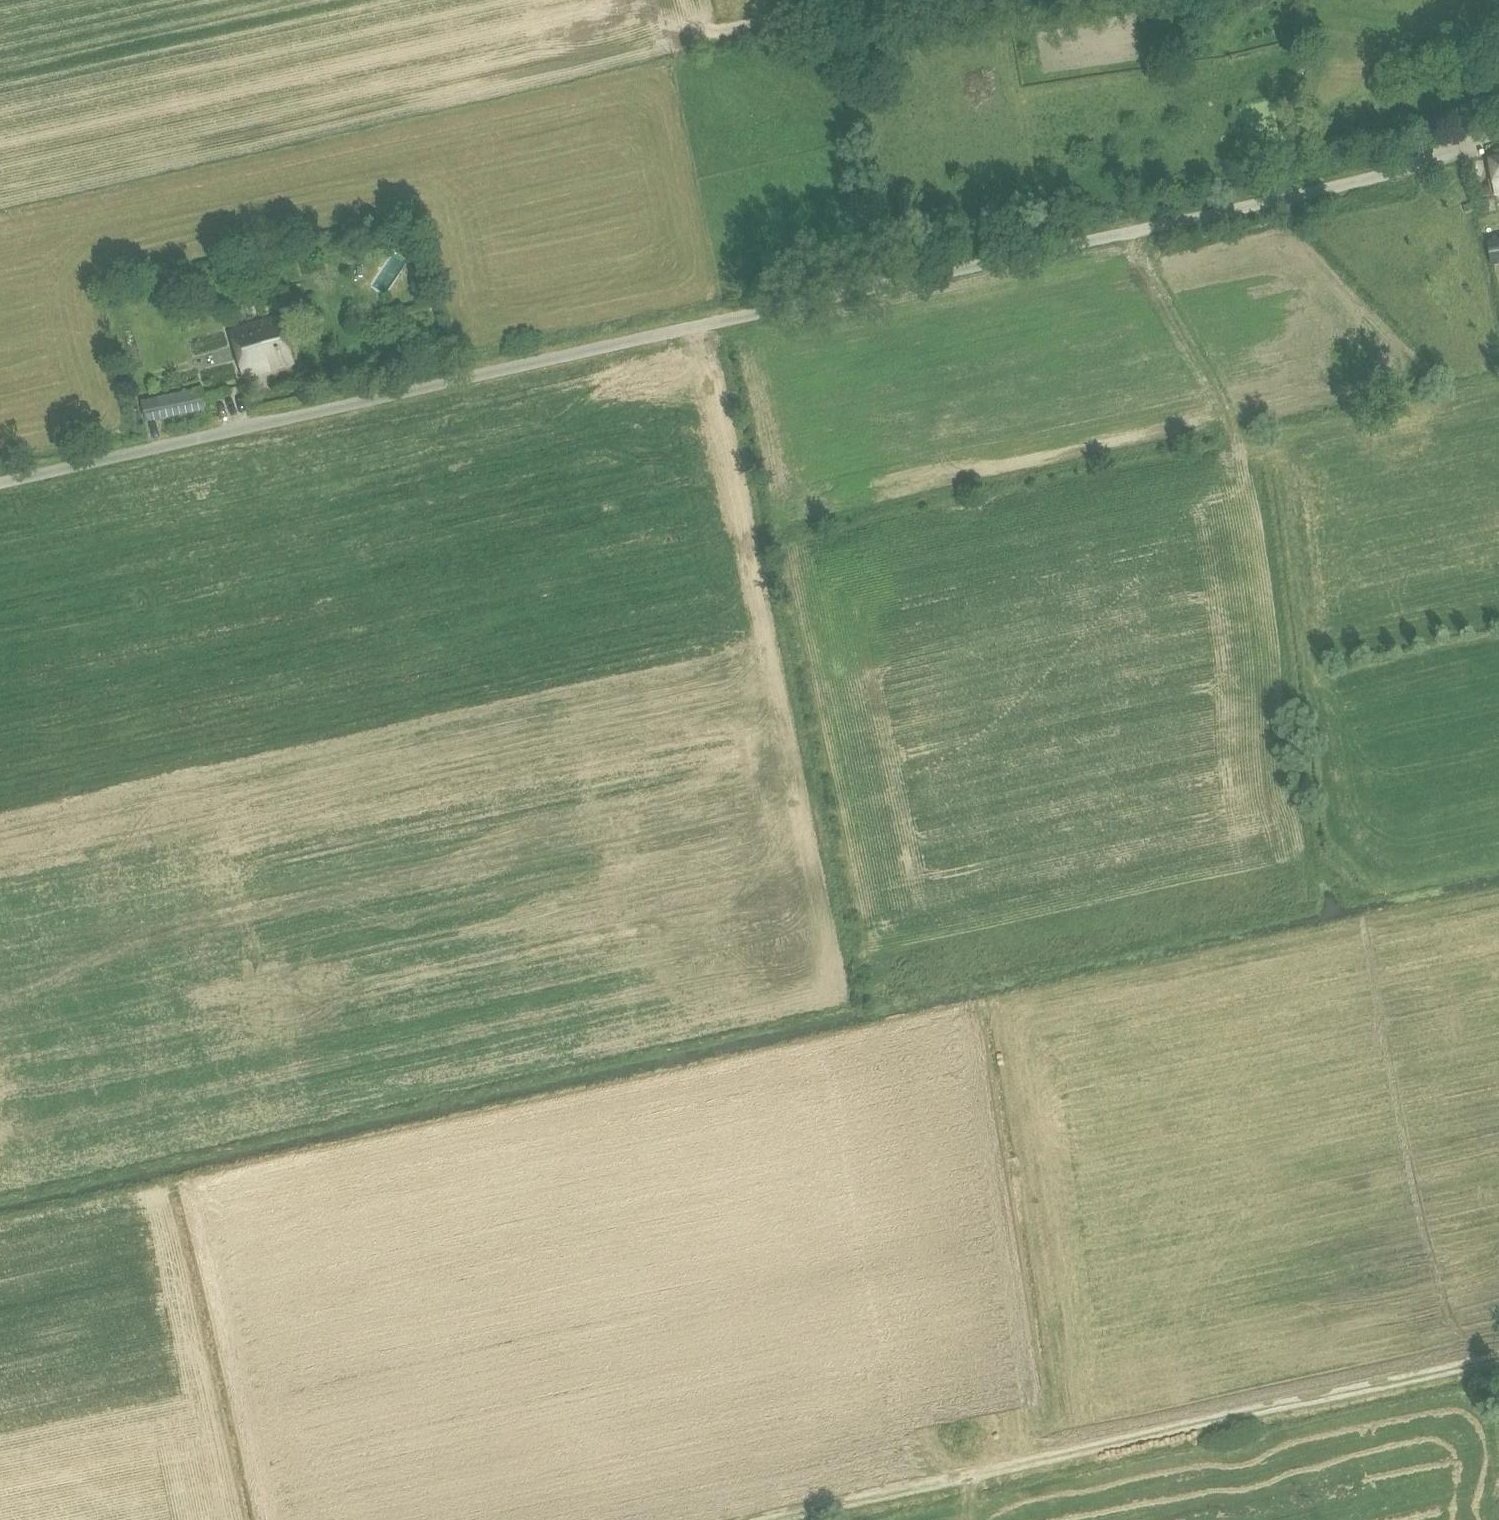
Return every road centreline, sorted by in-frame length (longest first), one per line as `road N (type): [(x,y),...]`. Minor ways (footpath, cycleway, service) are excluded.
road 1 (unclassified): [(0,483),(1405,167),(1498,133)]
road 2 (track): [(748,1519),(1498,1353)]

